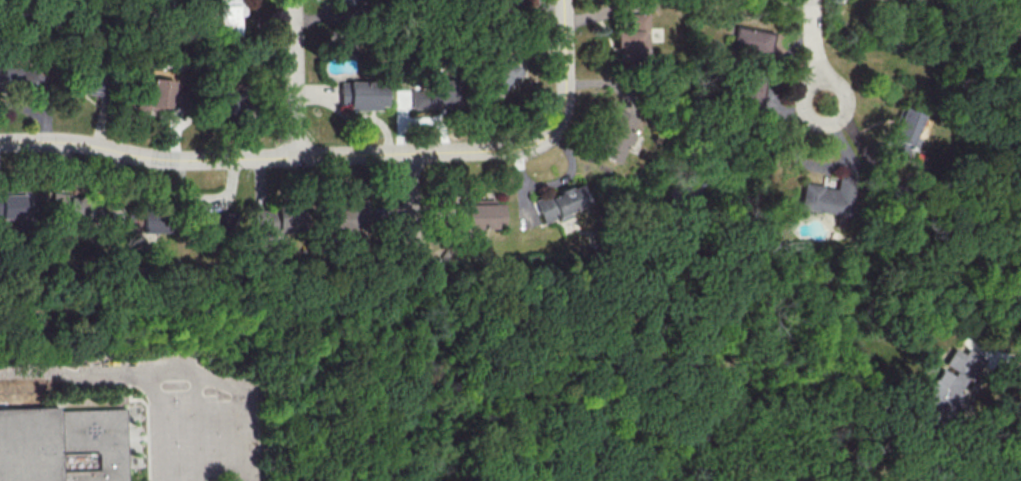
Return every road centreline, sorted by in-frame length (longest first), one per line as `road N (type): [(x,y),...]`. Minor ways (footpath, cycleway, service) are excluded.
road 1 (residential): [(0,141),(179,160),(522,147),(554,127),(562,109),(564,0)]
road 2 (residential): [(298,157),(293,0)]

